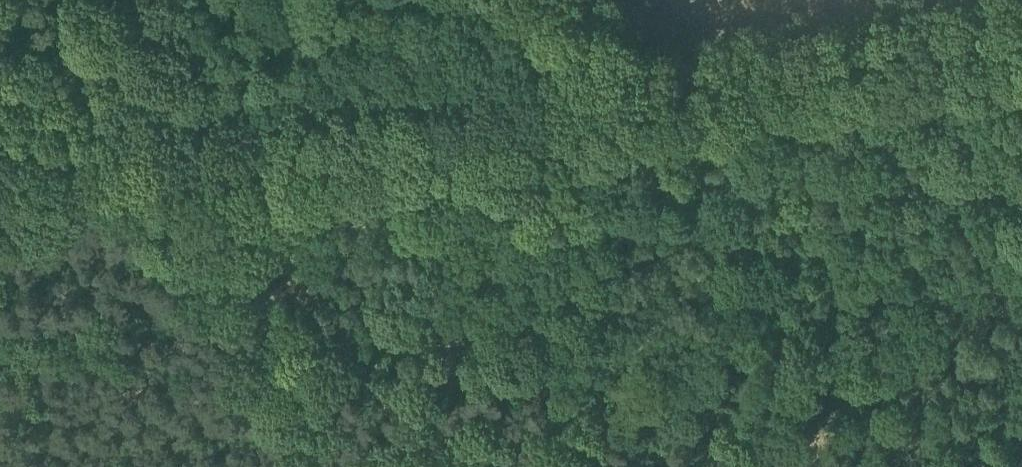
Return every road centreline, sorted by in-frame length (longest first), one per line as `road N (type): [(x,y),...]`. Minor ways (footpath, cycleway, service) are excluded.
road 1 (track): [(1021,19),(0,196)]
road 2 (track): [(143,170),(321,466)]
road 3 (track): [(973,27),(1021,137)]

